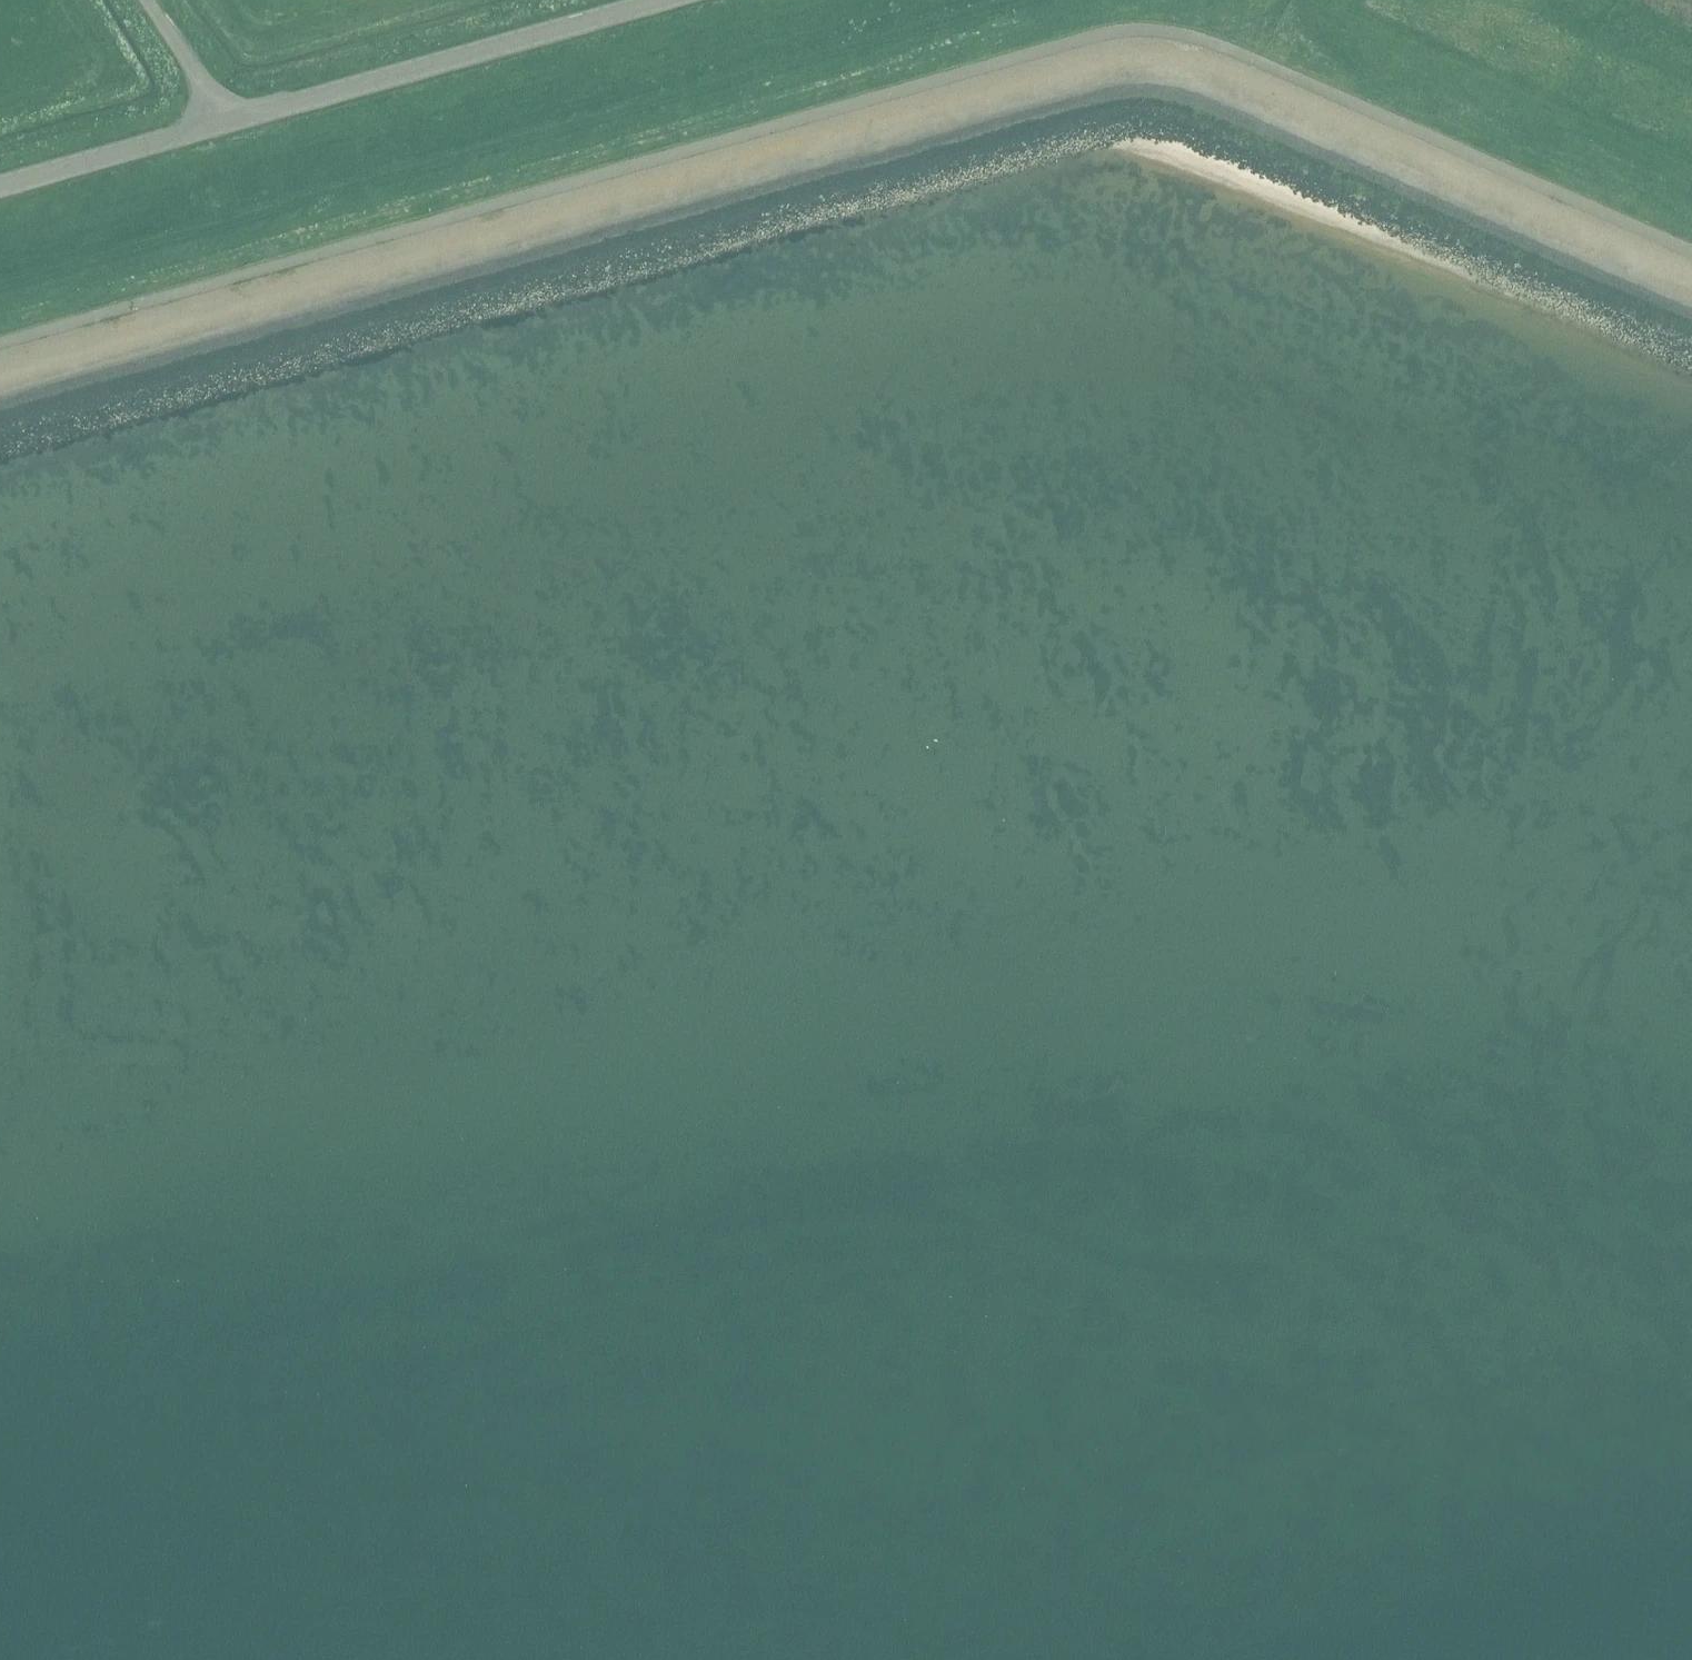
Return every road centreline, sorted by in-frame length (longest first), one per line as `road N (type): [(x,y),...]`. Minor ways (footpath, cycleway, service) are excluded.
road 1 (unclassified): [(220,120),(655,0)]
road 2 (unclassified): [(0,180),(220,120)]
road 3 (unclassified): [(220,120),(142,0)]

